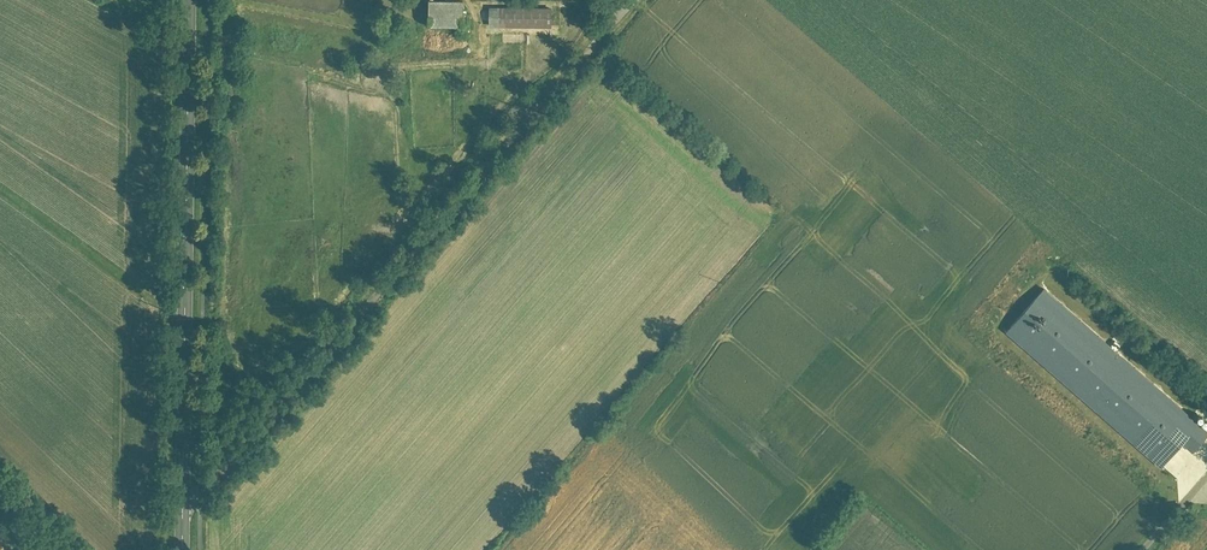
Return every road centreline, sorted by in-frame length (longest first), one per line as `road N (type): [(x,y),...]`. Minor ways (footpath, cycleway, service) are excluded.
road 1 (residential): [(182,484),(222,455),(440,231),(638,0)]
road 2 (tertiary): [(182,484),(190,0)]

